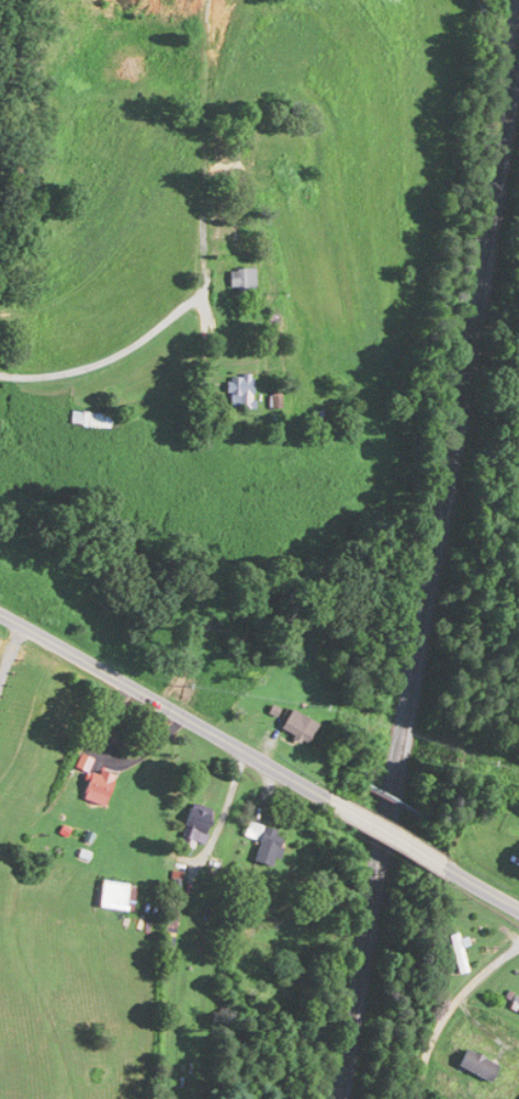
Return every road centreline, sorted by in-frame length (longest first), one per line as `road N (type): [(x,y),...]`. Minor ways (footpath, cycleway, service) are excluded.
road 1 (tertiary): [(0,613),(329,801)]
road 2 (residential): [(0,373),(101,363),(189,303),(202,276),(207,178)]
road 3 (residential): [(518,943),(440,1026),(417,1098)]
road 4 (tertiary): [(329,801),(444,865)]

